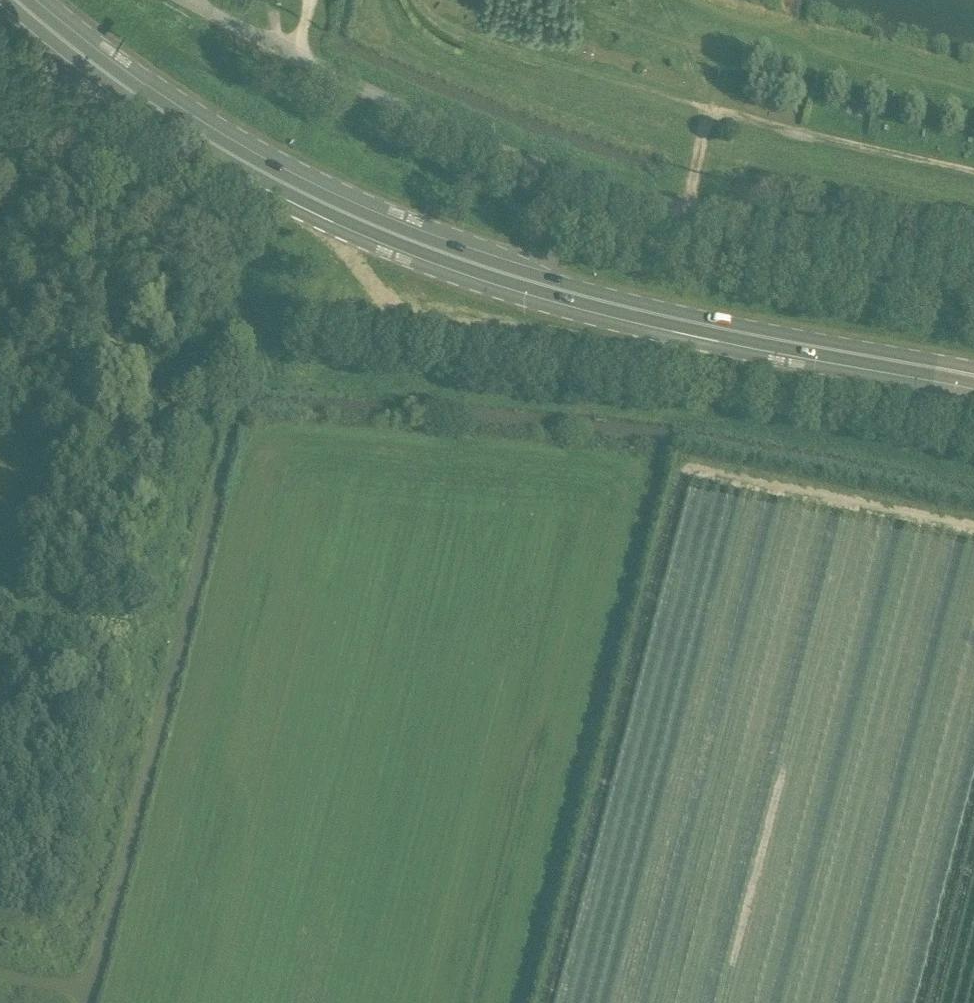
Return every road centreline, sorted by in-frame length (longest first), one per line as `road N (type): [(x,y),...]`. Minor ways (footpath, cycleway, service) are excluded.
road 1 (secondary): [(973,382),(496,284),(228,163),(96,74),(15,0)]
road 2 (unclassified): [(973,282),(685,214),(507,160),(356,92),(255,35)]

